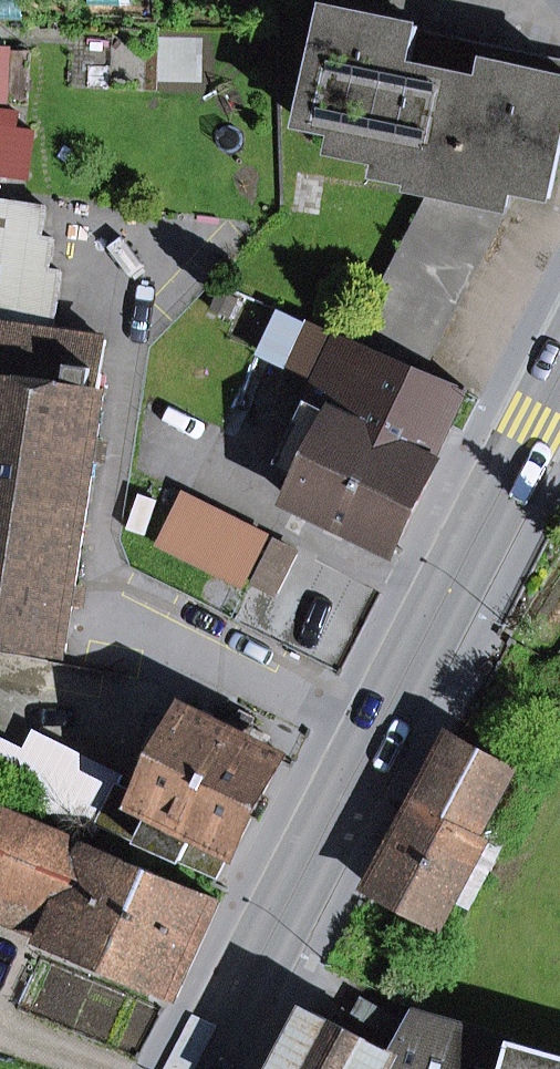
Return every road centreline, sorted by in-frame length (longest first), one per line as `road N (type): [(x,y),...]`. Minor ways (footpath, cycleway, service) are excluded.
road 1 (primary): [(198,1068),(559,374)]

